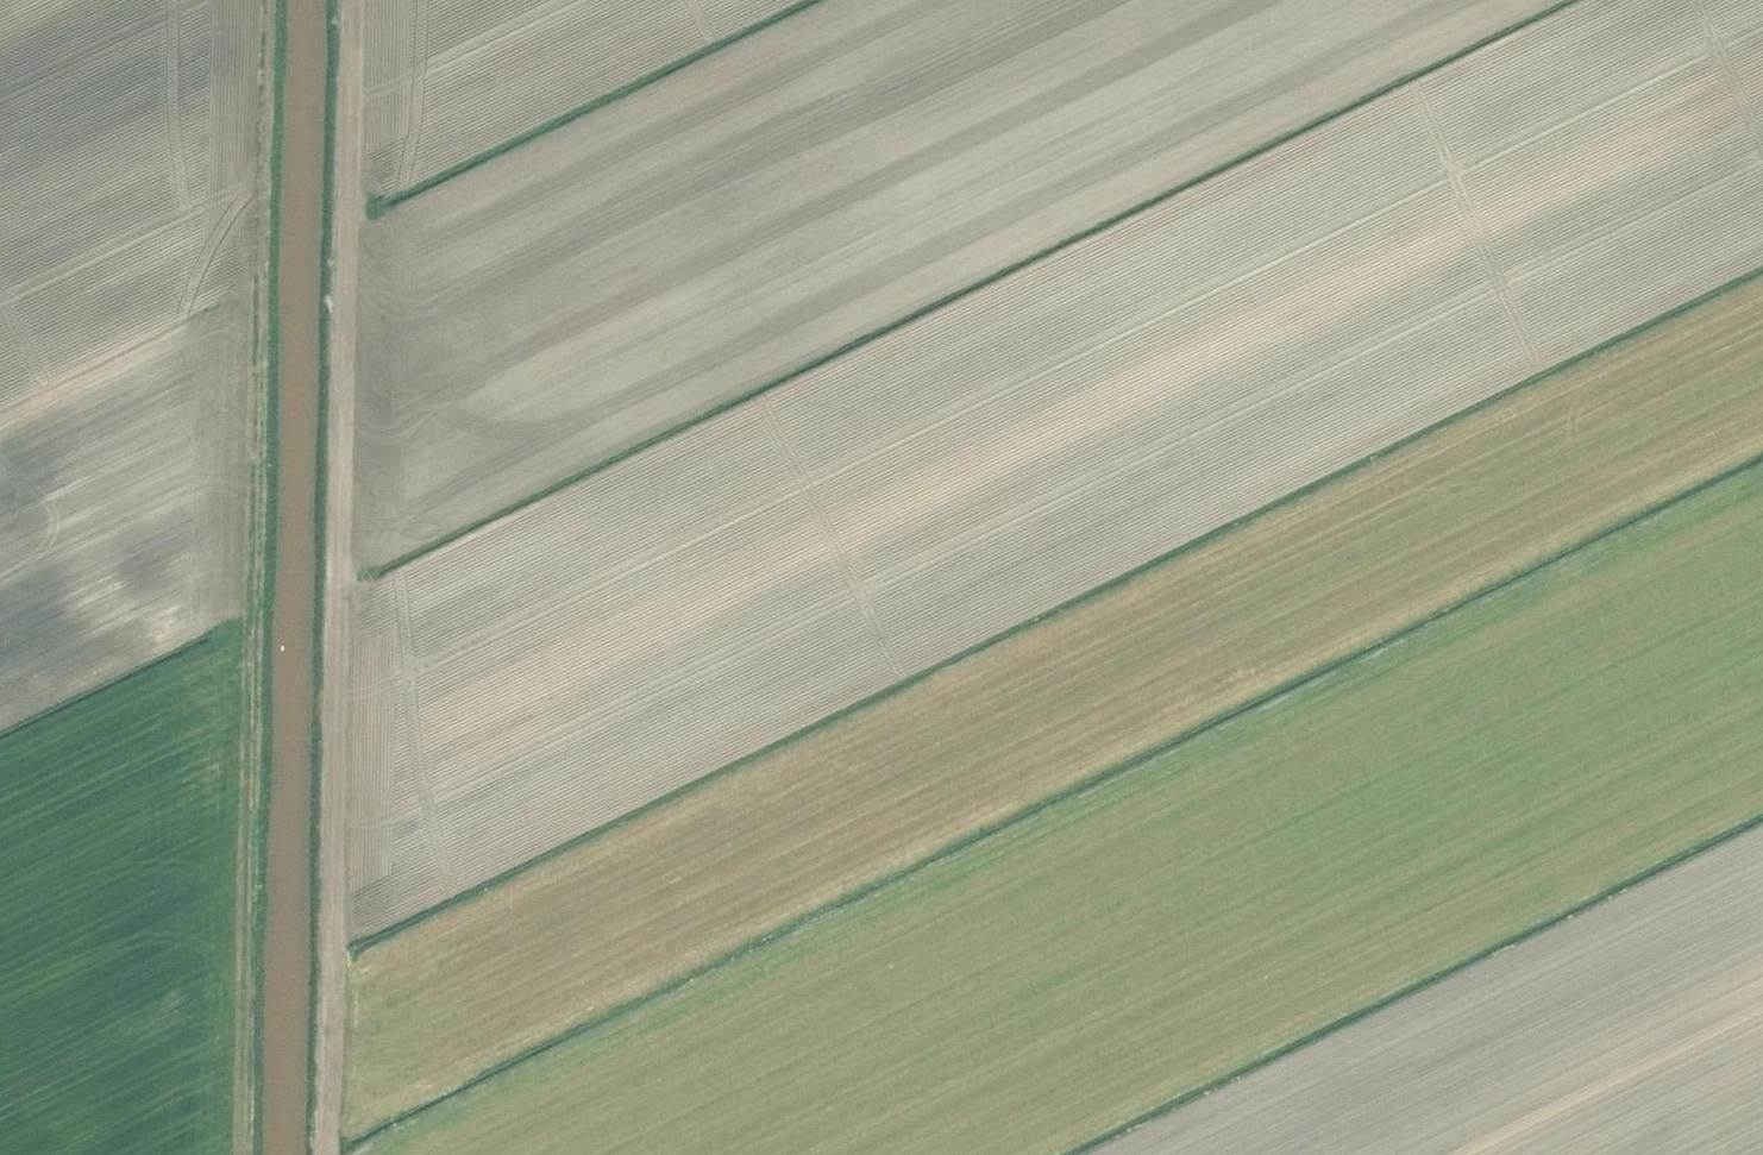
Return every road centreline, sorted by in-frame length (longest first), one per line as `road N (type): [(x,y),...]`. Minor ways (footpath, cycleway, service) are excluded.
road 1 (track): [(240,1154),(263,0)]
road 2 (track): [(338,960),(350,0)]

